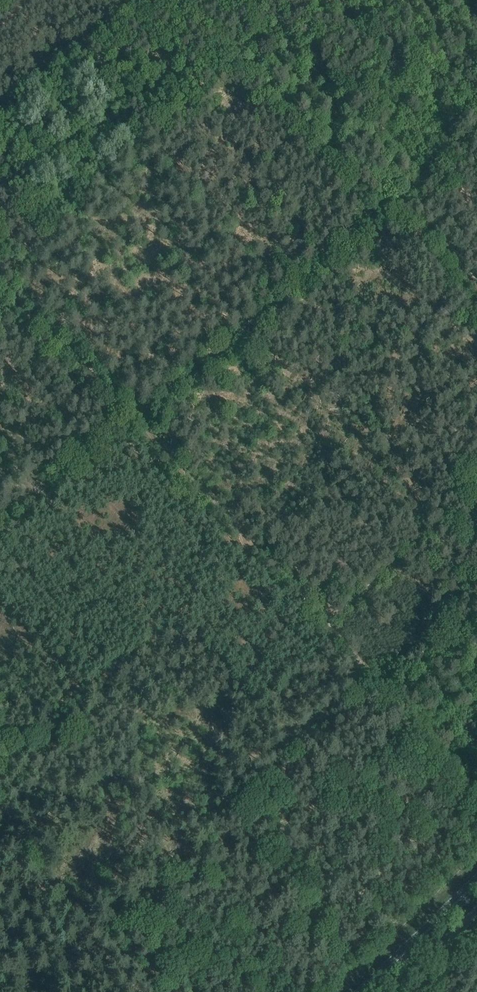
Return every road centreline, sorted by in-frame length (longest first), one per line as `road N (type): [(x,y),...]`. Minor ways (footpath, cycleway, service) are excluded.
road 1 (track): [(0,281),(257,550)]
road 2 (track): [(257,550),(0,770)]
road 3 (track): [(60,717),(139,714),(188,741),(185,754),(175,755)]
road 4 (primary): [(363,991),(476,882)]

